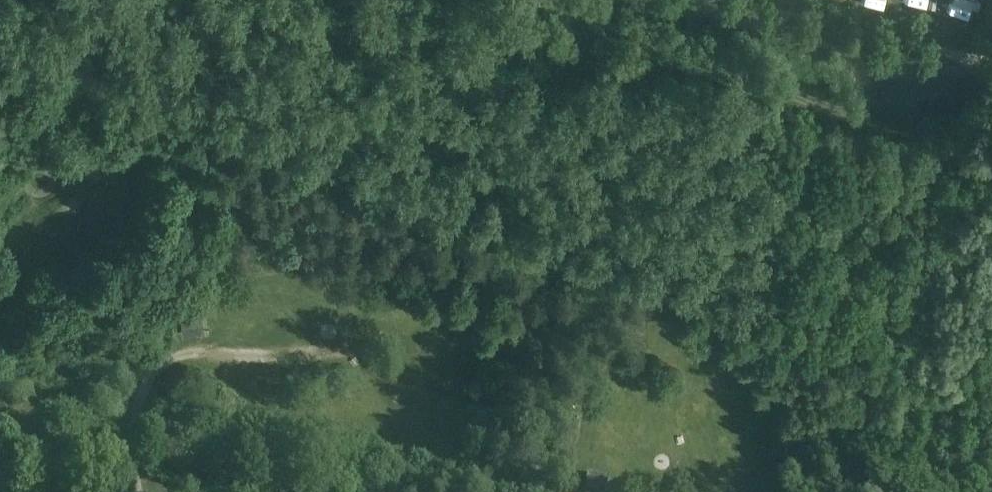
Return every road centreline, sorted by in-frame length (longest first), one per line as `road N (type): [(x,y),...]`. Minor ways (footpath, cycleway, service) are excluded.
road 1 (track): [(142,491),(144,395),(156,376),(227,364),(422,378)]

